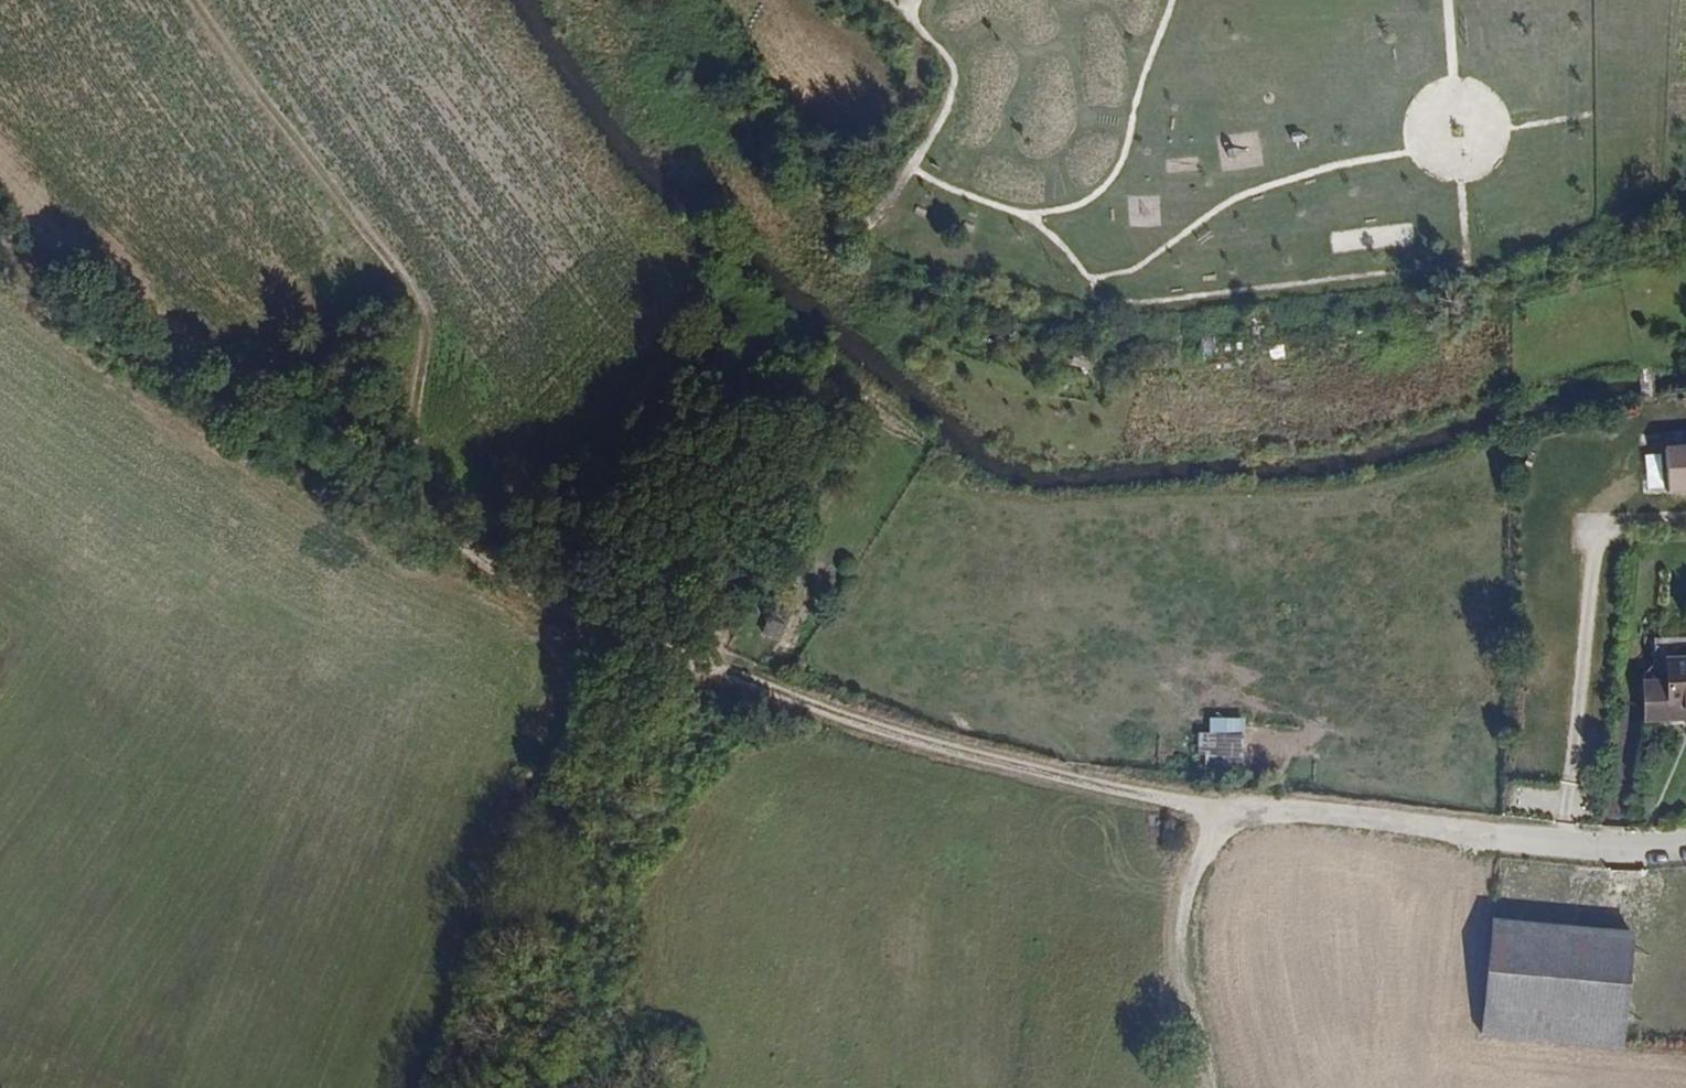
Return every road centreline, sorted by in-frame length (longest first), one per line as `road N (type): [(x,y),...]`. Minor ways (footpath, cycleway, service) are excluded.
road 1 (track): [(0,254),(45,297),(183,397),(532,591),(767,703),(1011,774),(1493,842)]
road 2 (track): [(429,534),(410,474),(419,310),(201,0)]
road 3 (track): [(1227,804),(1184,890),(1176,1003),(1204,1087)]
road 4 (track): [(910,0),(923,35),(952,61),(953,98),(891,205),(856,238)]
road 5 (unclassified): [(1493,842),(1685,849)]

